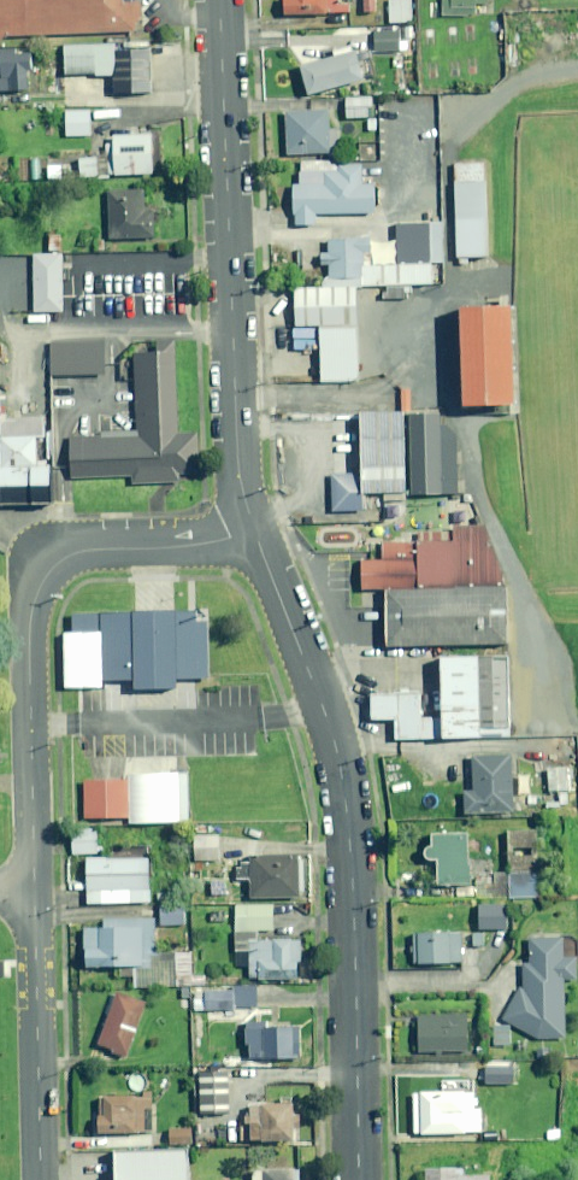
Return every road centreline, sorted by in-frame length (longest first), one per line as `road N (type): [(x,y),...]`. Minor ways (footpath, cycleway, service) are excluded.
road 1 (unclassified): [(40,1179),(29,650),(35,597),(53,566),(84,551),(198,545),(252,529)]
road 2 (residential): [(358,1179),(350,797),(252,529)]
road 3 (residential): [(252,529),(236,451),(222,0)]

